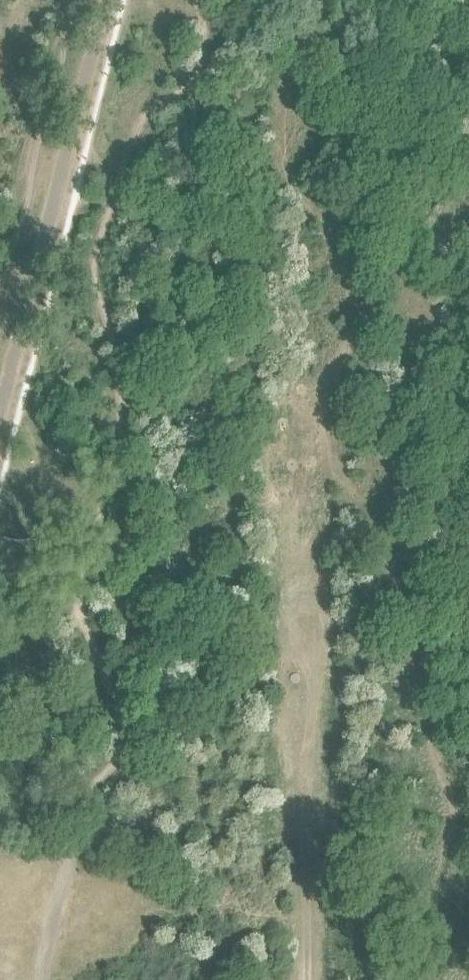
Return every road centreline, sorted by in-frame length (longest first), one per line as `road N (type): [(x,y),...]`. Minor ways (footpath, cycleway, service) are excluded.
road 1 (track): [(335,0),(281,93),(282,146),(300,191),(328,220),(348,265),(353,314),(321,397),(320,440),(372,515),(446,795),(446,831),(406,979)]
road 2 (track): [(295,551),(298,979)]

